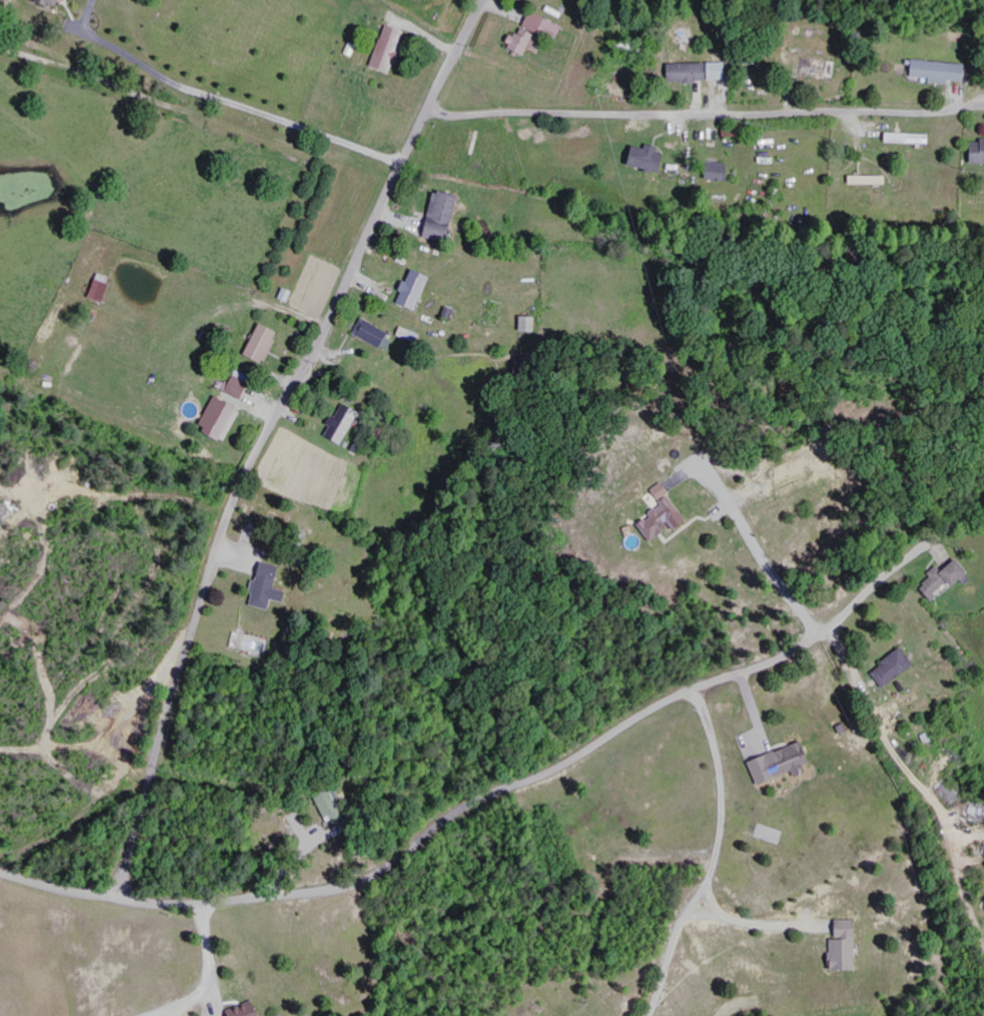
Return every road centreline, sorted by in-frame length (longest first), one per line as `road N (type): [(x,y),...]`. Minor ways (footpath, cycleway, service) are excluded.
road 1 (residential): [(983,492),(812,645),(690,691),(552,771),(471,804),(368,878),(216,903),(121,899)]
road 2 (residential): [(121,899),(223,537),(486,0)]
road 3 (residential): [(428,112),(637,117),(983,106)]
road 4 (residential): [(0,874),(121,899)]

